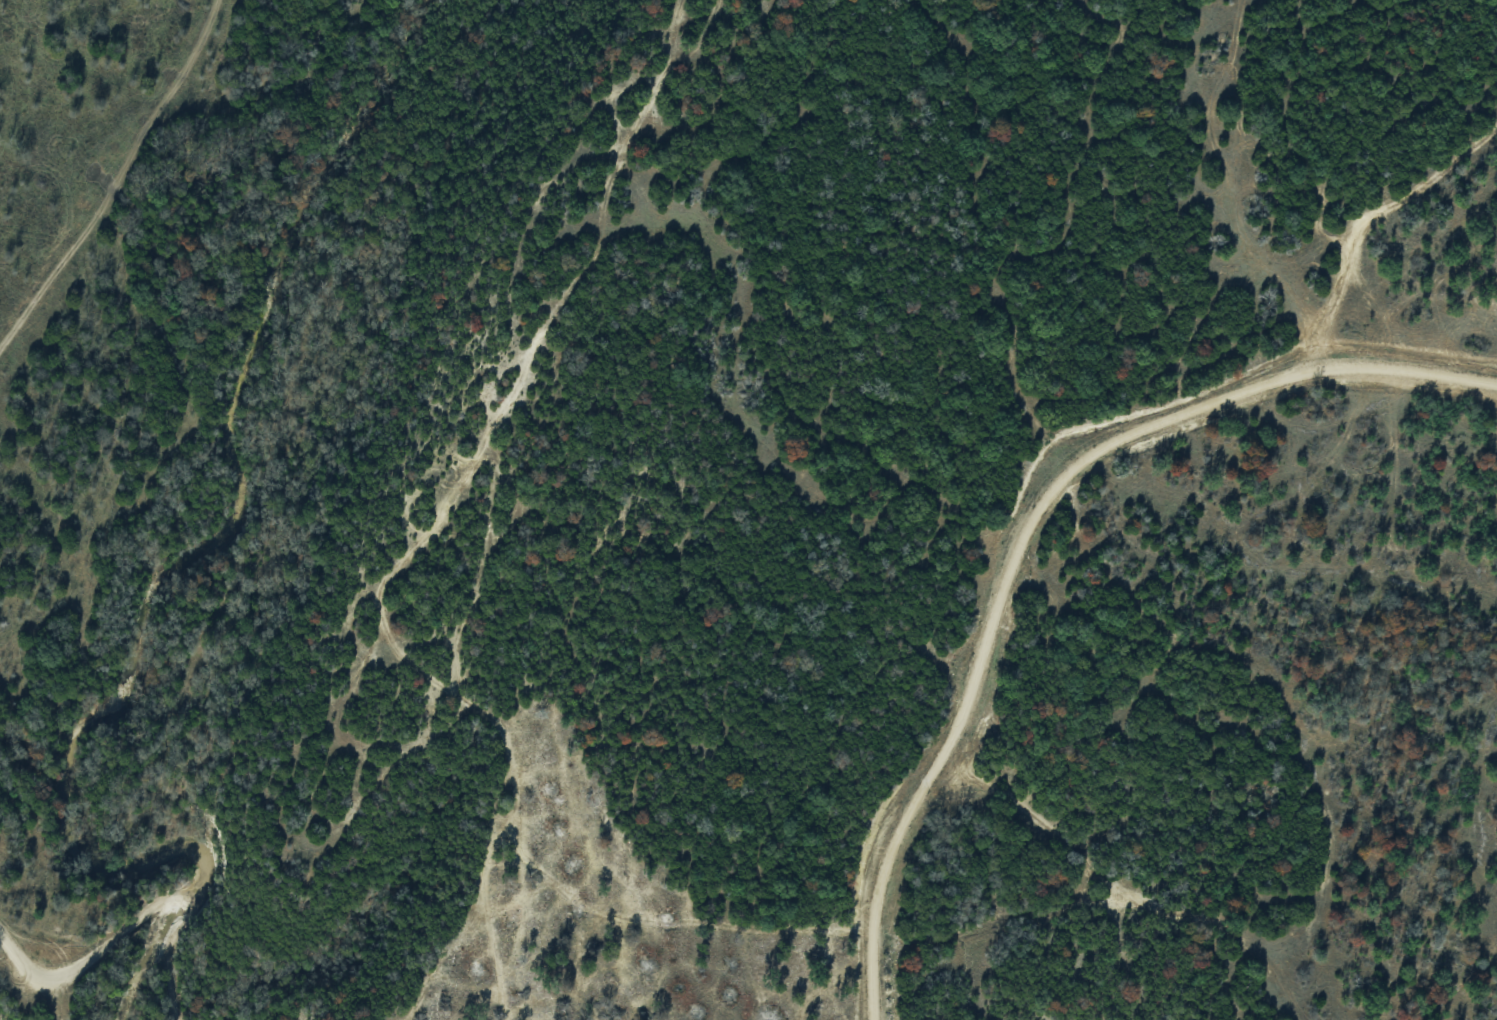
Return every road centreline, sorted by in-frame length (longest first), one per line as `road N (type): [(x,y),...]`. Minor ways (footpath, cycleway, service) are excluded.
road 1 (track): [(1496,385),(1312,364),(1073,461),(1009,534),(980,700),(876,862),(878,1019)]
road 2 (track): [(1312,364),(1397,189),(1442,124),(1496,82)]

